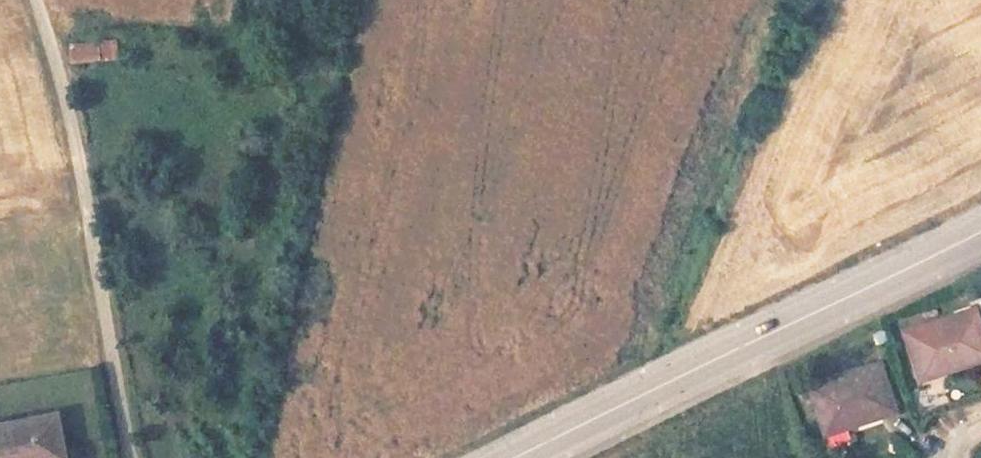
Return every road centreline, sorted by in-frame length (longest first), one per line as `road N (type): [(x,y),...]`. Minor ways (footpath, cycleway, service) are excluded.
road 1 (secondary): [(523,457),(980,230)]
road 2 (track): [(132,457),(59,71),(35,0)]

